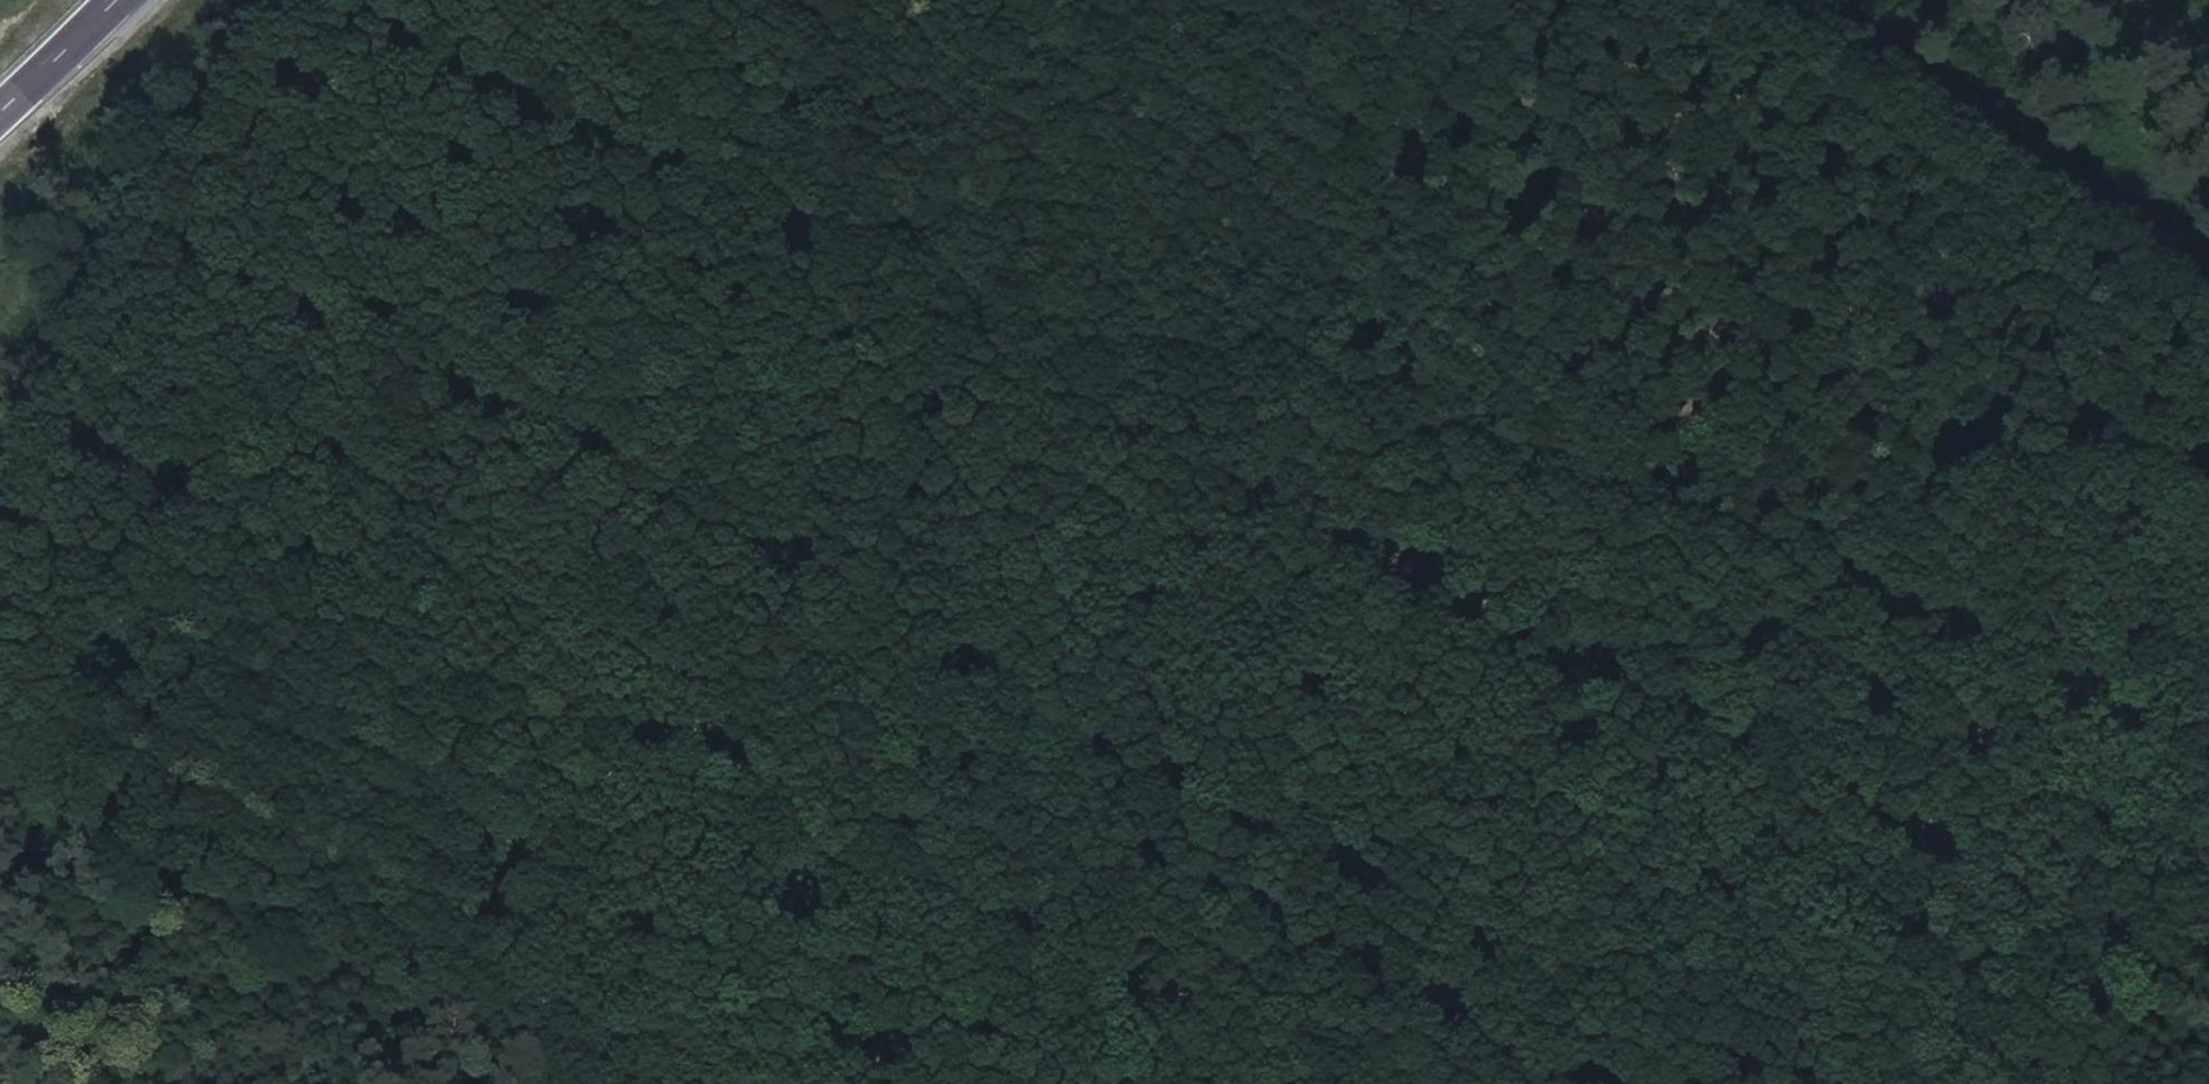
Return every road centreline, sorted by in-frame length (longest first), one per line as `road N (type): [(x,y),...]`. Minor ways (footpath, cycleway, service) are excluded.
road 1 (track): [(574,1083),(0,795)]
road 2 (trunk): [(0,108),(103,0)]

